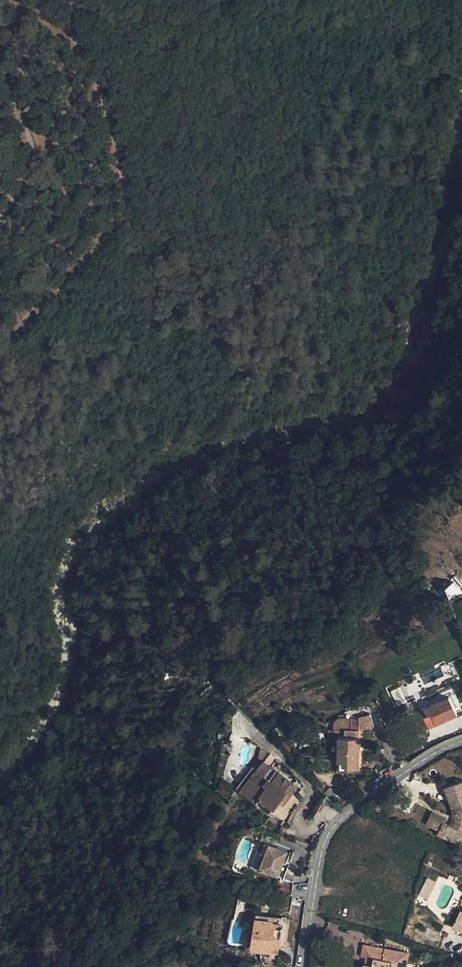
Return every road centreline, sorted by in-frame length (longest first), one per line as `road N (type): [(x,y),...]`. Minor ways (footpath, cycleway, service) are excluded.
road 1 (track): [(0,338),(73,285),(113,210),(104,129),(64,0)]
road 2 (residential): [(302,966),(330,831),(385,780),(461,738)]

